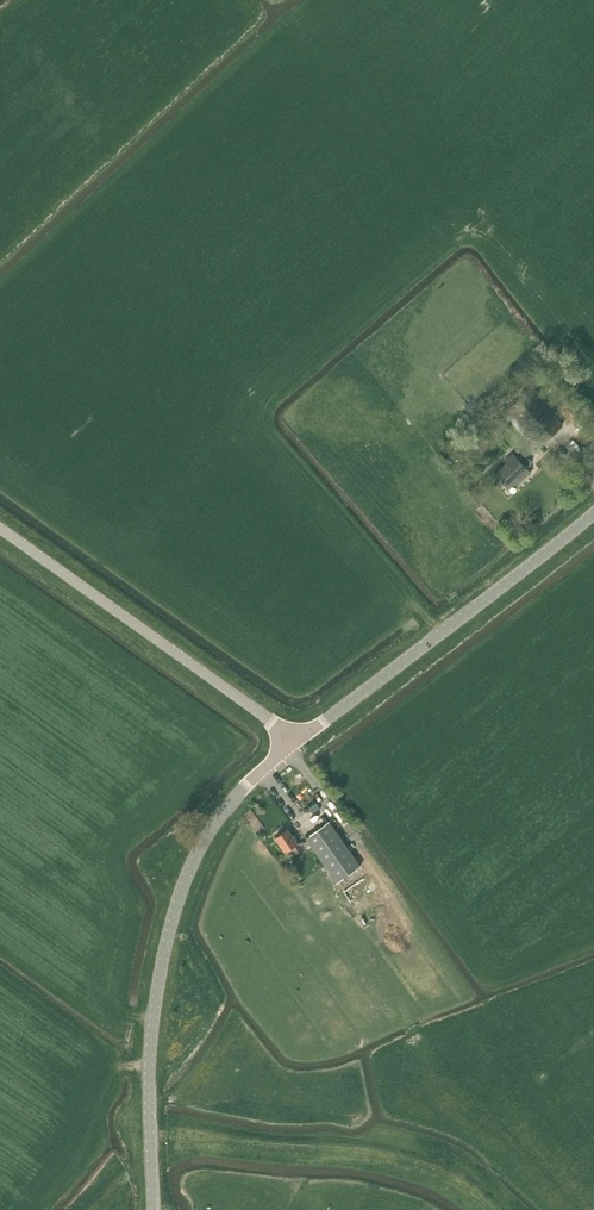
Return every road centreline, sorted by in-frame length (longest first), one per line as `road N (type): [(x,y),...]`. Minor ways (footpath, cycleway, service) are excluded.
road 1 (tertiary): [(154,1209),(152,1034),(173,917),(216,824),(293,745)]
road 2 (tertiary): [(293,745),(593,513)]
road 3 (tertiary): [(293,745),(260,713),(0,528)]
road 4 (track): [(151,1141),(380,1157),(464,1182),(493,1209)]

